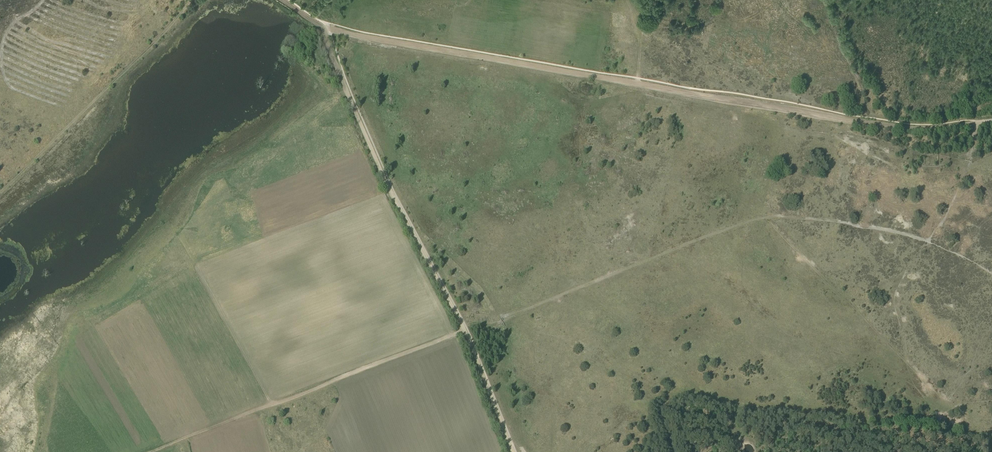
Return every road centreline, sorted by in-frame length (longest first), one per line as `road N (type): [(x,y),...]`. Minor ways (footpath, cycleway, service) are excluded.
road 1 (track): [(280,0),(317,24),(512,451)]
road 2 (track): [(762,217),(503,319)]

